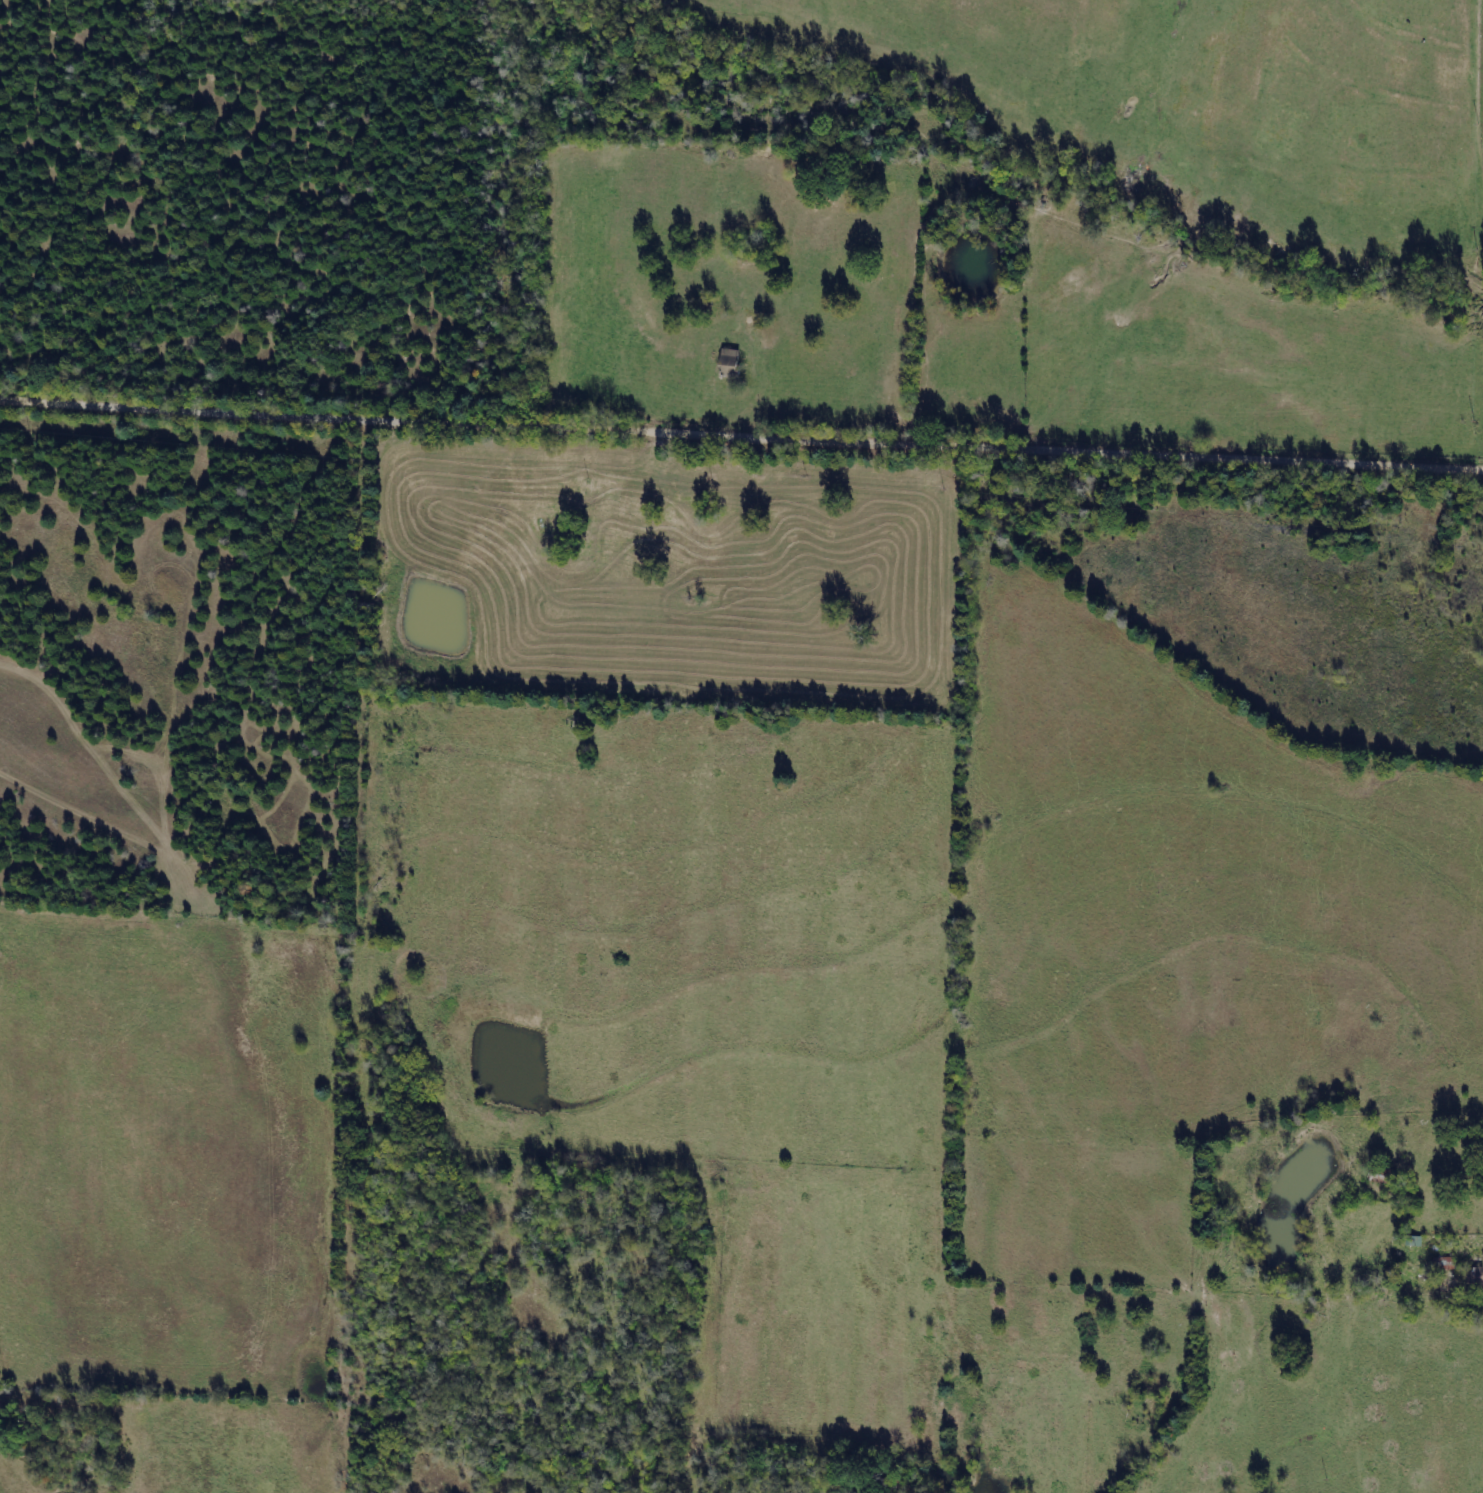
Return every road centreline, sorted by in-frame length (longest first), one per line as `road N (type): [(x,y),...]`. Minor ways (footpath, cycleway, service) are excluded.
road 1 (residential): [(1482,467),(0,380)]

